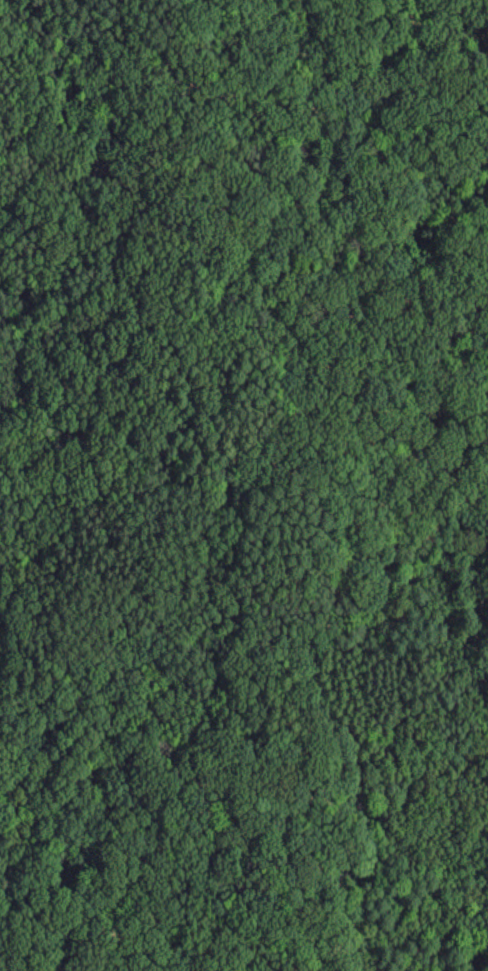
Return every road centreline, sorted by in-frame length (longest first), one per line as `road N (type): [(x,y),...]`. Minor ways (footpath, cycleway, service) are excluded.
road 1 (track): [(436,970),(406,924),(412,847),(387,745),(391,632),(434,527),(487,475)]

